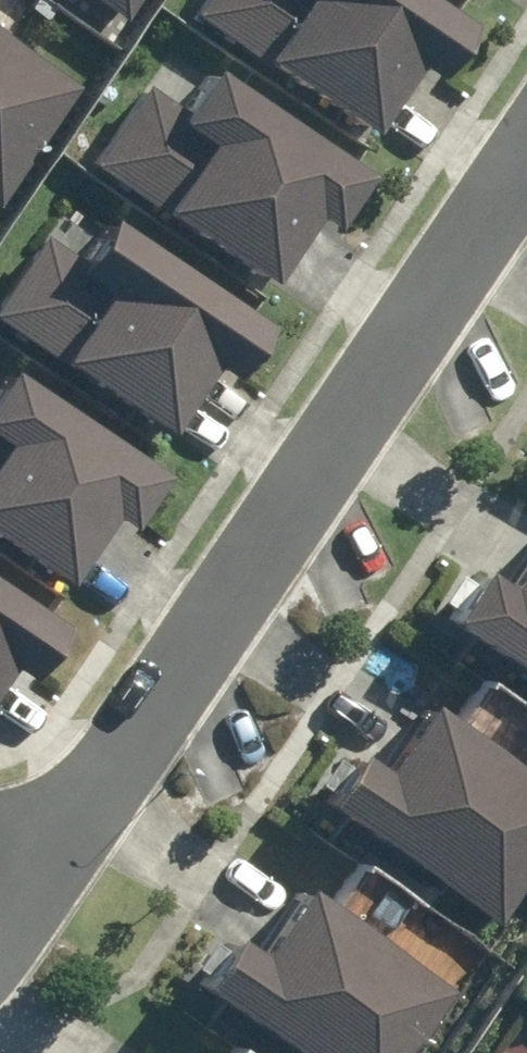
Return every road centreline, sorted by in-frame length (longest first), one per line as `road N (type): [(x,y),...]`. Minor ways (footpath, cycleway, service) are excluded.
road 1 (residential): [(0,868),(104,788),(526,160)]

